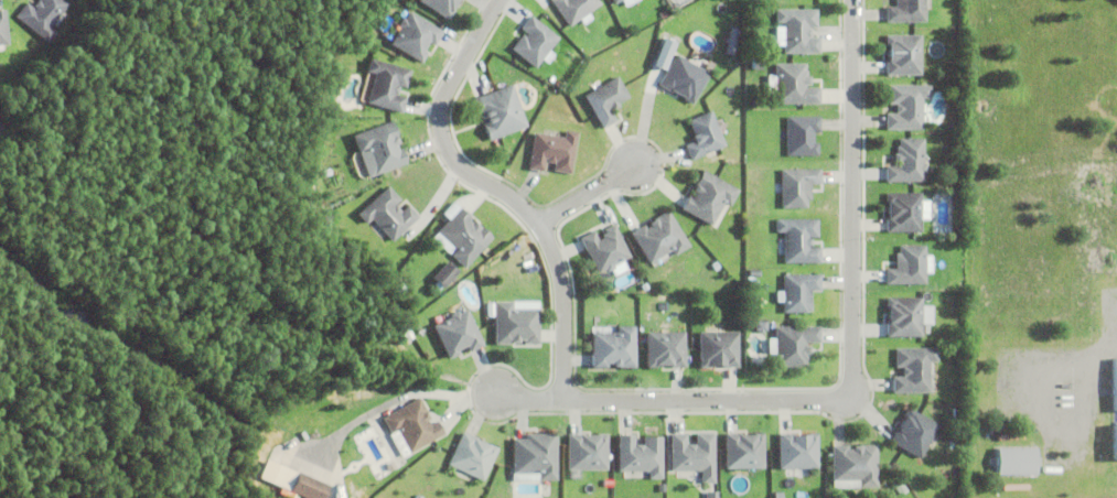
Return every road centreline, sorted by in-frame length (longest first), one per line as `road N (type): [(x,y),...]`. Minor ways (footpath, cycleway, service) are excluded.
road 1 (residential): [(852,0),(853,375),(847,391),(823,401),(520,403),(495,396)]
road 2 (residential): [(562,402),(561,290),(548,243),(515,205),(455,166),(439,123),(444,93),(500,0)]

